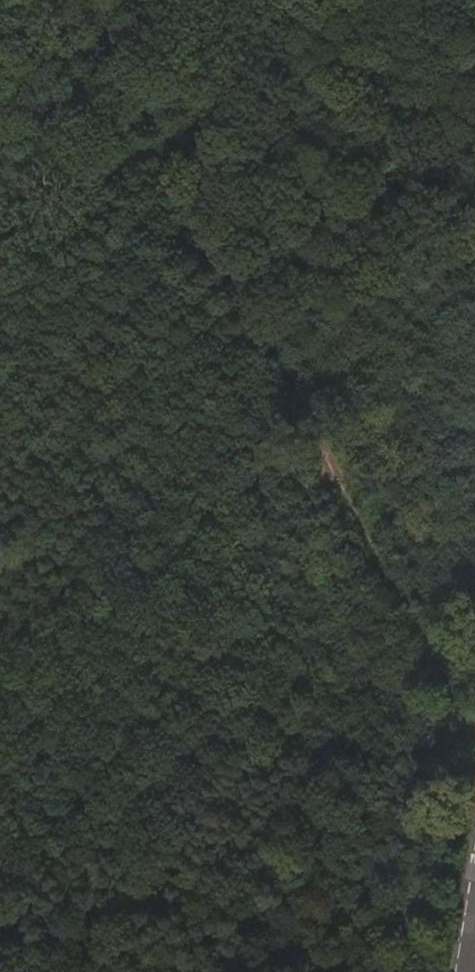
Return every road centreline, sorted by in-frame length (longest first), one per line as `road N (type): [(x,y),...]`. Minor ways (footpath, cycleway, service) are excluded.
road 1 (track): [(474,733),(139,80)]
road 2 (track): [(139,80),(348,0)]

